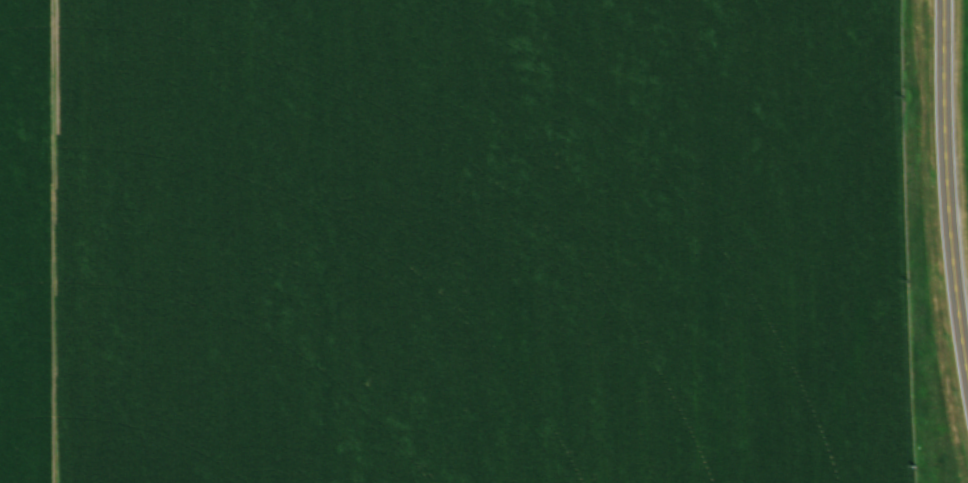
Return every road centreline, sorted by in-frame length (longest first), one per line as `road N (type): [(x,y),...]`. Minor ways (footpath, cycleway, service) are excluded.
road 1 (secondary): [(967,340),(950,203),(948,0)]

